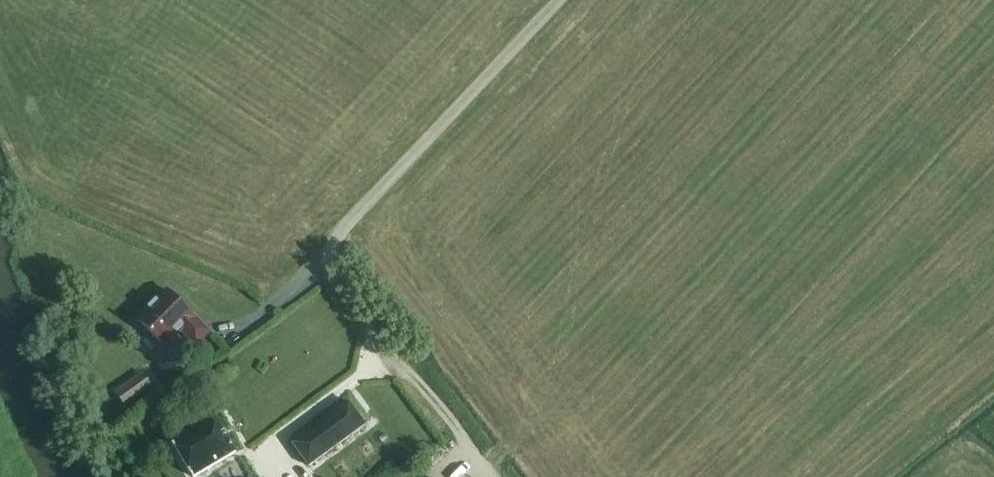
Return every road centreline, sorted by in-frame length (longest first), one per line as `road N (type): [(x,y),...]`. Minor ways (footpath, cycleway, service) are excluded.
road 1 (unclassified): [(467,447),(343,293),(327,252),(557,0)]

